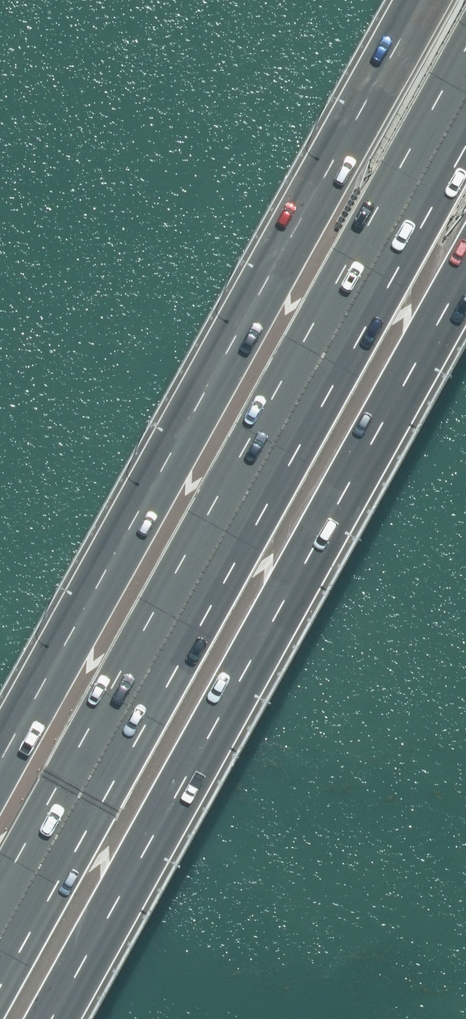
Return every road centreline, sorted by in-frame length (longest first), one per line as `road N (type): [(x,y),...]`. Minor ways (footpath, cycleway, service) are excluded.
road 1 (motorway): [(0,937),(465,96)]
road 2 (motorway): [(0,761),(422,0)]
road 3 (motorway): [(465,266),(48,1018)]

